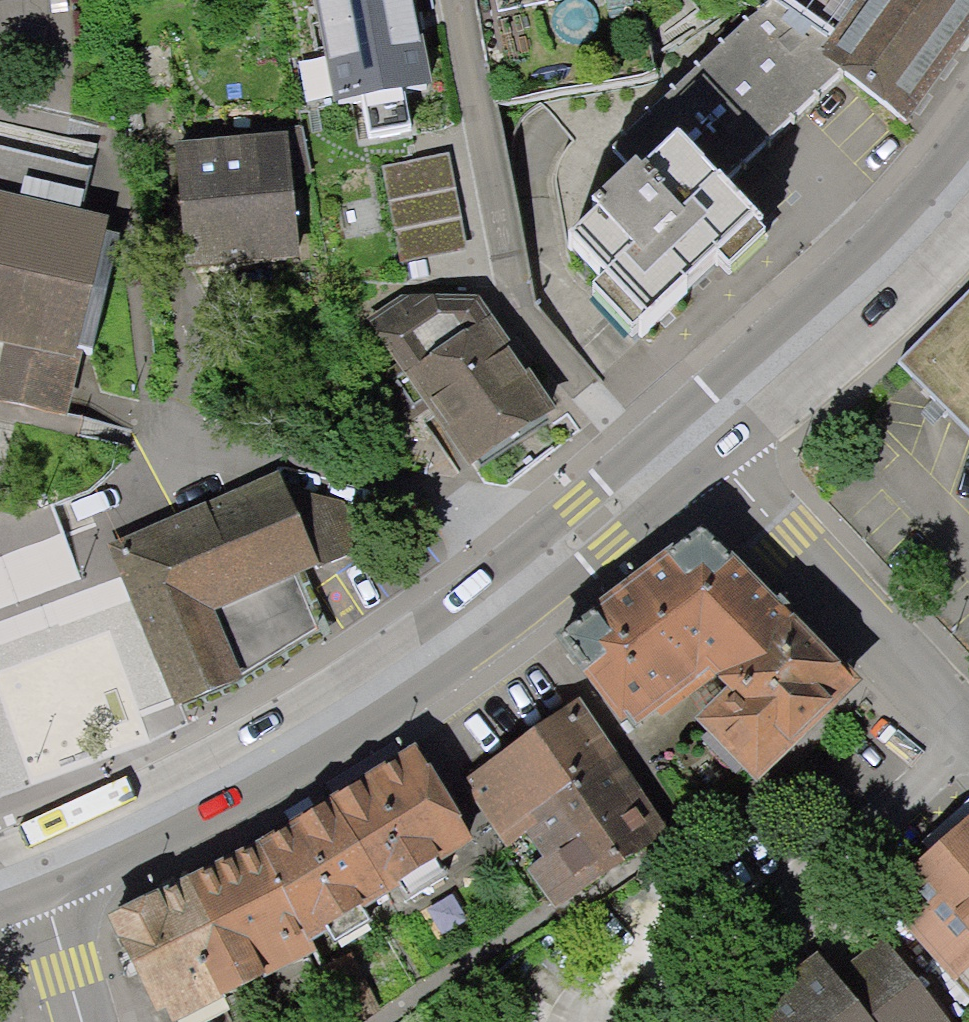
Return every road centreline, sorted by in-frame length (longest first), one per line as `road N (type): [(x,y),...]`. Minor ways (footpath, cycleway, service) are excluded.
road 1 (secondary): [(35,869),(222,780),(348,707),(445,644),(673,456)]
road 2 (residential): [(463,0),(521,305),(673,456)]
road 3 (secondary): [(673,456),(886,264),(968,175)]
road 4 (residential): [(673,456),(968,732)]
road 5 (secondary): [(79,1021),(35,869)]

